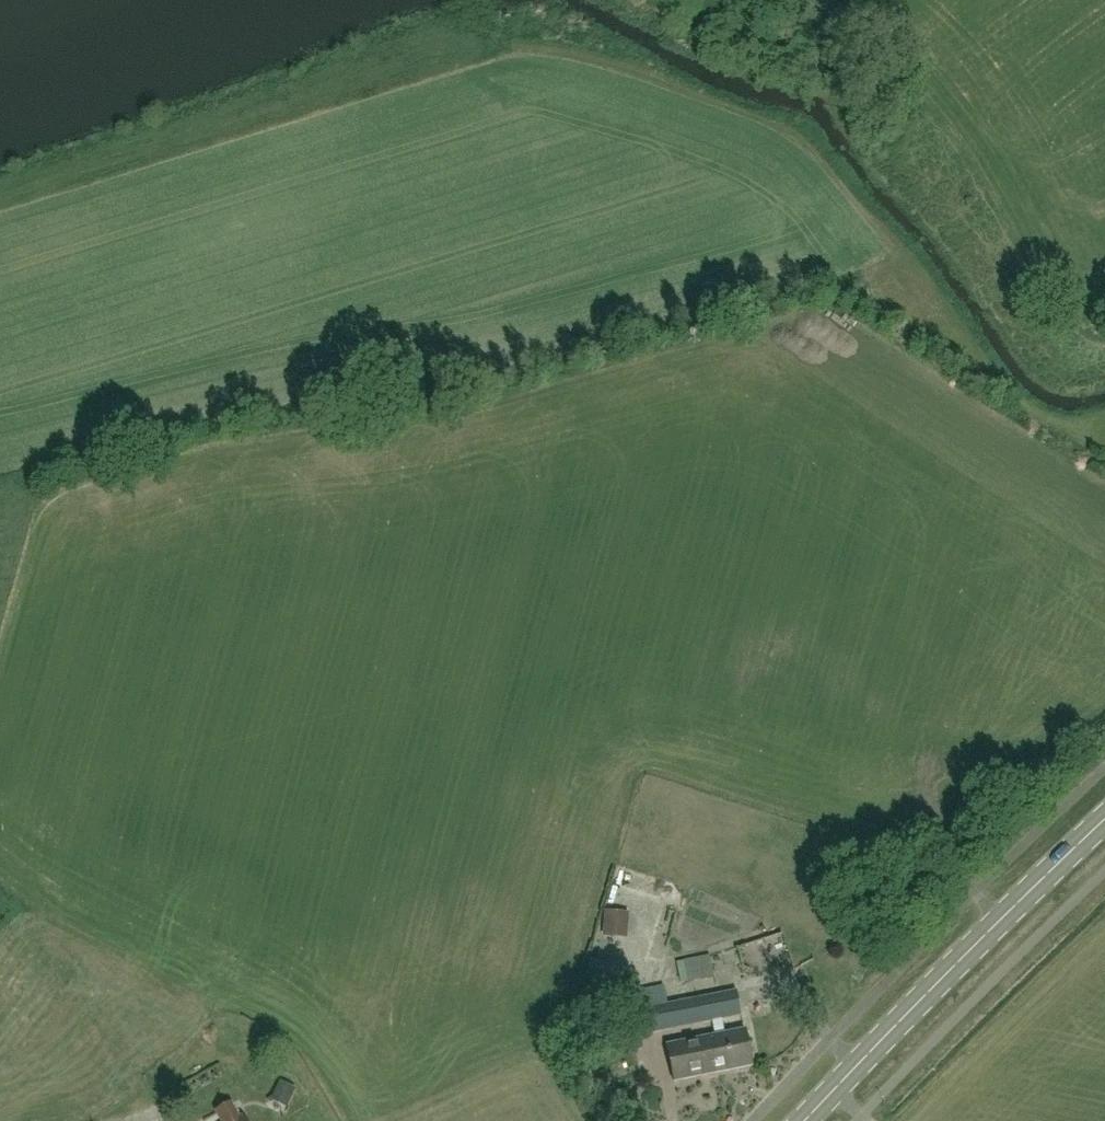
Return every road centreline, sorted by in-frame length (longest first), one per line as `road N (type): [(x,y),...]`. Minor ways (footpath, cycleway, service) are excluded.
road 1 (secondary): [(814,1120),(959,963),(1104,825)]

